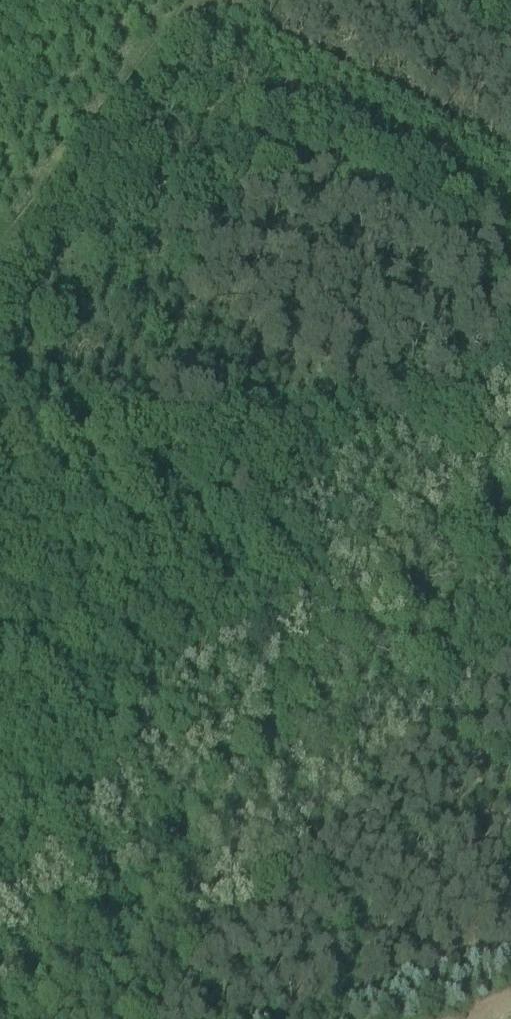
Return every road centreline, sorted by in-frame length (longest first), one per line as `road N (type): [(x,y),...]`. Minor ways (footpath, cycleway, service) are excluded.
road 1 (track): [(174,1018),(266,907),(510,663)]

